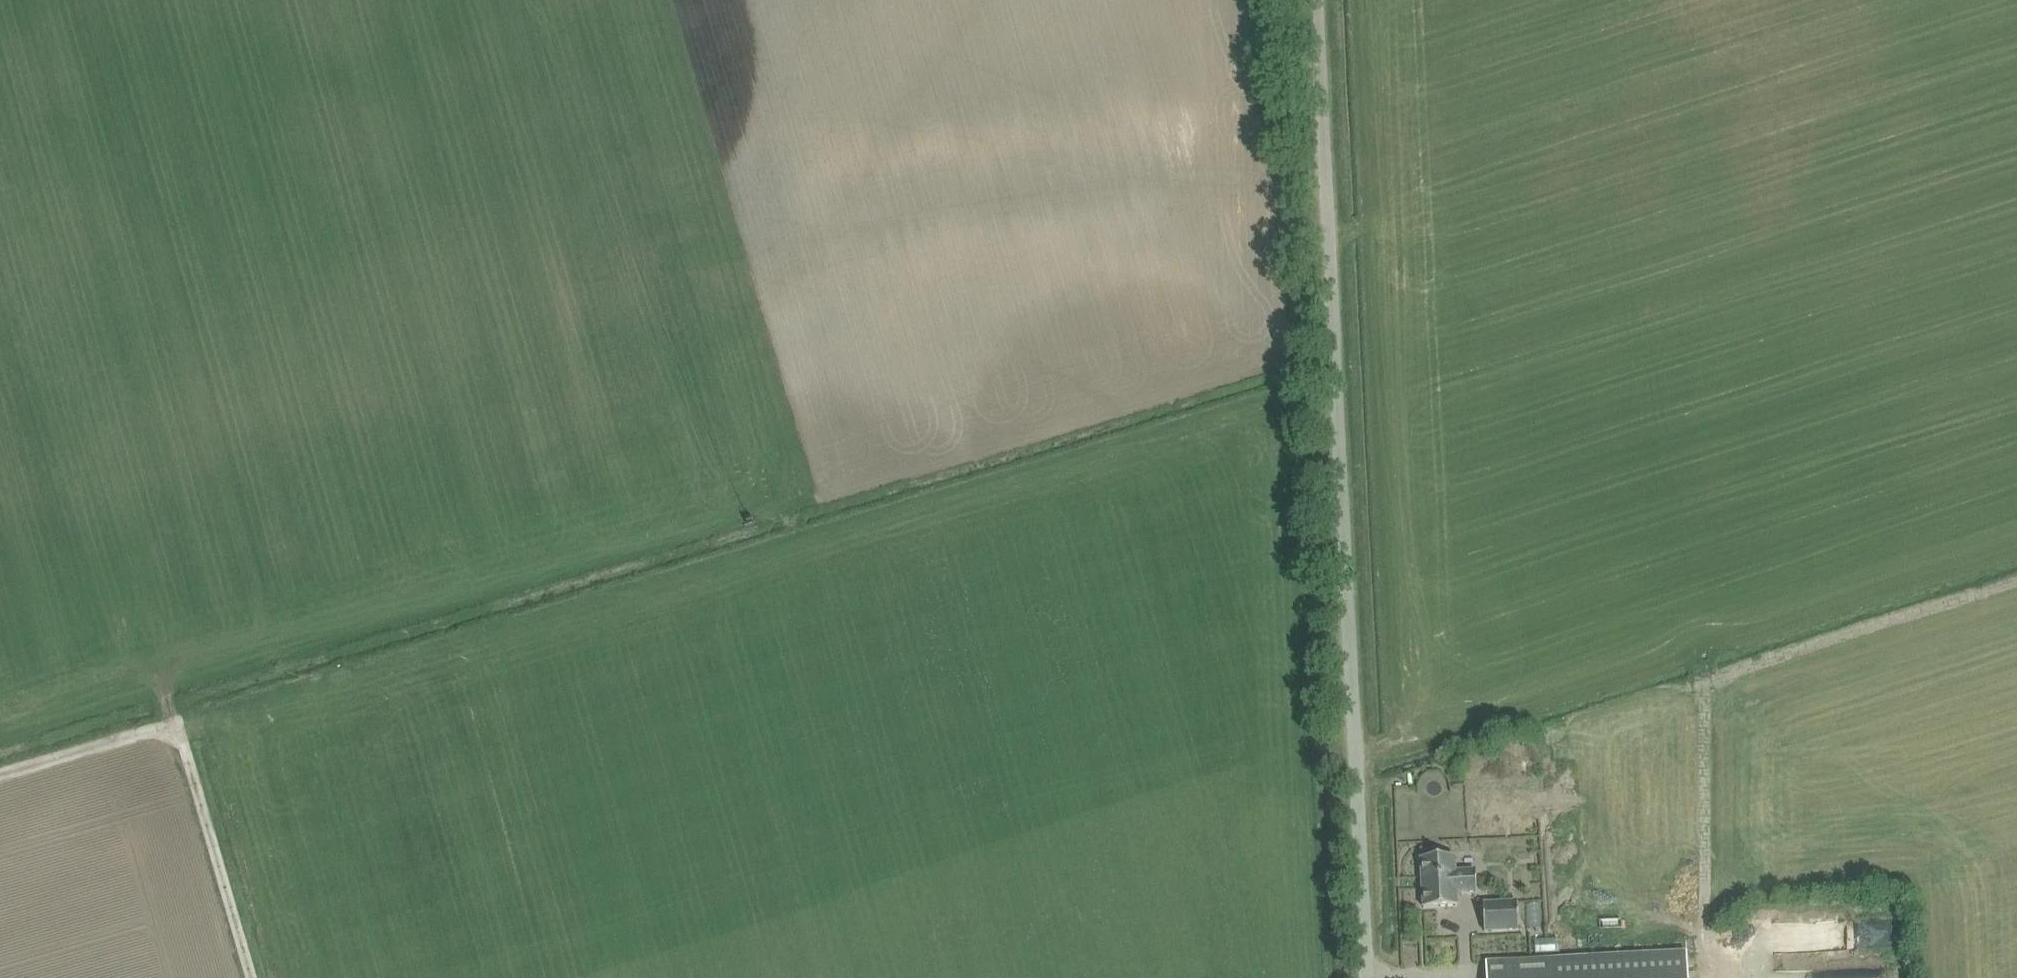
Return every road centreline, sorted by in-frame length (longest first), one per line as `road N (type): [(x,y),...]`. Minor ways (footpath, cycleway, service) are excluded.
road 1 (unclassified): [(1367,977),(1317,0)]

